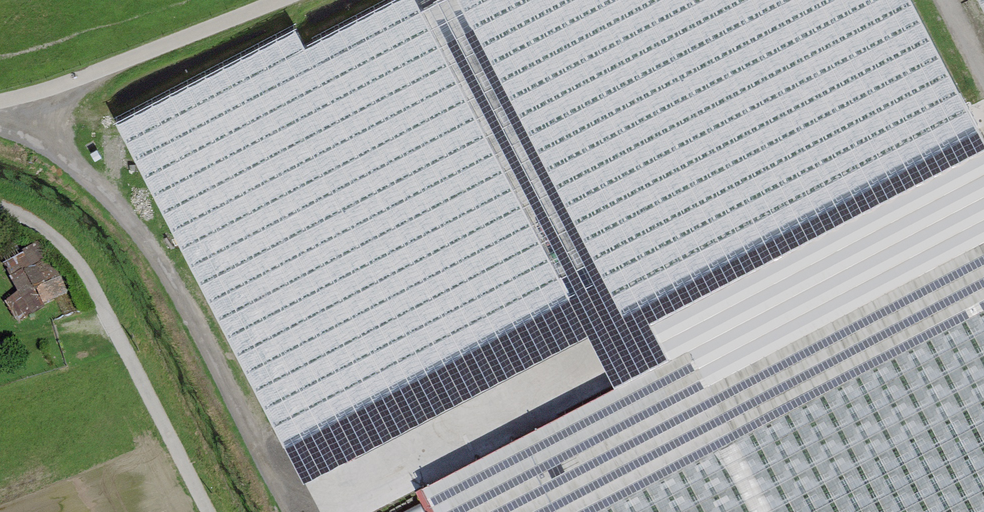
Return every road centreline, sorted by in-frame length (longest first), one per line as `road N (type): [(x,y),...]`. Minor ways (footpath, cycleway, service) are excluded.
road 1 (track): [(0,127),(50,140),(130,205),(287,511)]
road 2 (unclassified): [(0,102),(289,0)]

